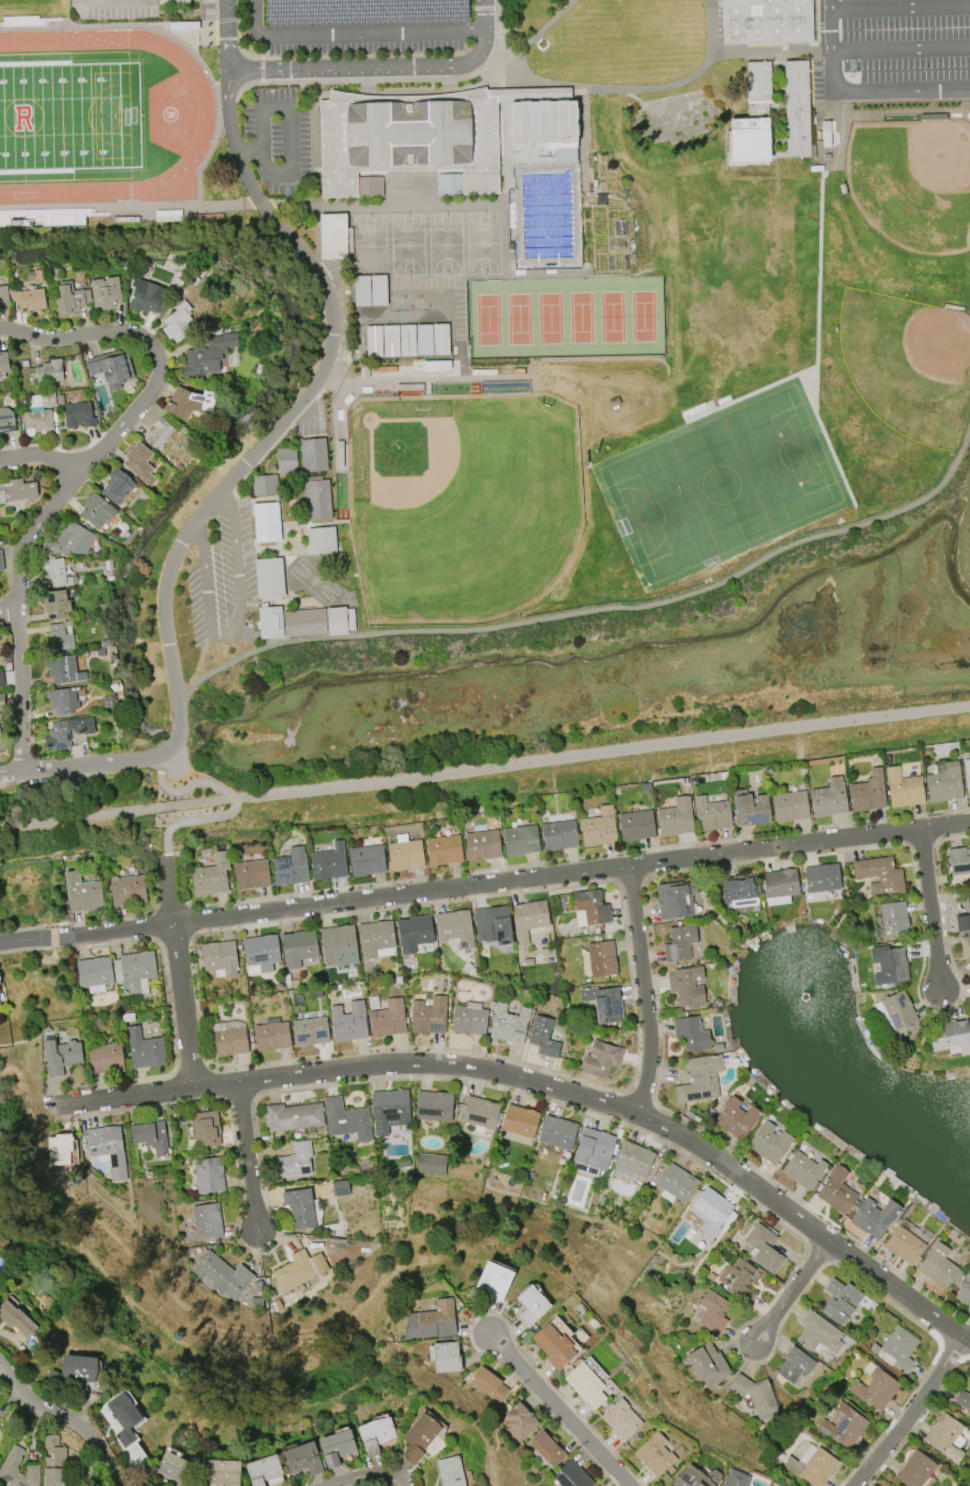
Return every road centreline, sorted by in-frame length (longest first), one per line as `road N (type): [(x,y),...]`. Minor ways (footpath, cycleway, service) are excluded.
road 1 (residential): [(926,833),(0,946)]
road 2 (residential): [(24,772),(150,758),(175,740),(179,700),(165,619),(170,571),(200,517),(305,395),(329,355),(331,299),(245,173),(231,127),(228,69)]
road 3 (residential): [(969,1342),(667,1129),(578,1093),(493,1073),(396,1065),(192,1088)]
road 4 (residential): [(0,329),(43,340),(124,330),(149,339),(158,363),(153,386),(21,543),(13,605),(24,772)]
road 5 (residential): [(627,869),(650,1052),(635,1114)]
road 6 (residential): [(192,1088),(168,858)]
road 7 (residential): [(489,1334),(627,1485)]
road 8 (residential): [(854,1485),(959,1338)]
road 9 (residential): [(126,1485),(90,1432),(17,1394),(0,1368)]
road 10 (residential): [(943,993),(926,833)]
road 11 (residential): [(258,1225),(240,1084)]
road 12 (residential): [(192,1088),(54,1105)]
road 13 (residential): [(753,1344),(828,1243)]

